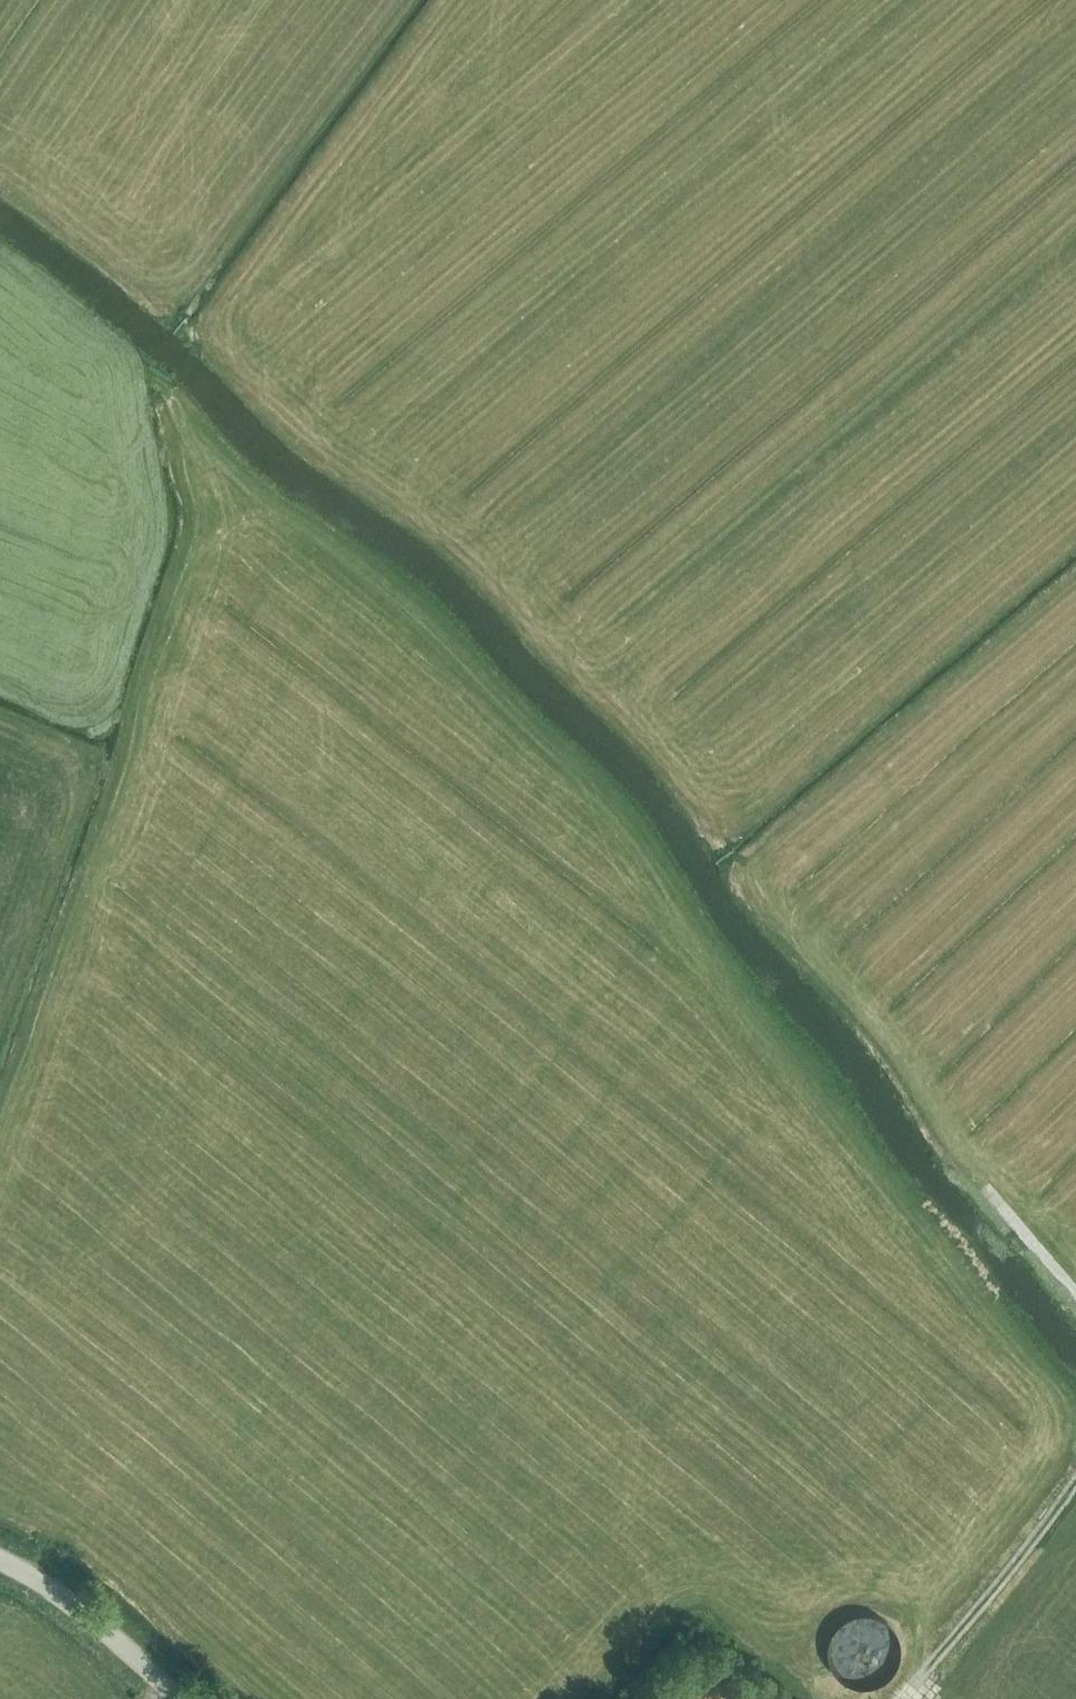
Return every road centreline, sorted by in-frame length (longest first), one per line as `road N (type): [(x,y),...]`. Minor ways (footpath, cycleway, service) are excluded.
road 1 (track): [(901,1698),(1075,1481)]
road 2 (tertiary): [(0,1558),(66,1597),(181,1698)]
road 3 (track): [(986,1188),(1075,1293)]

